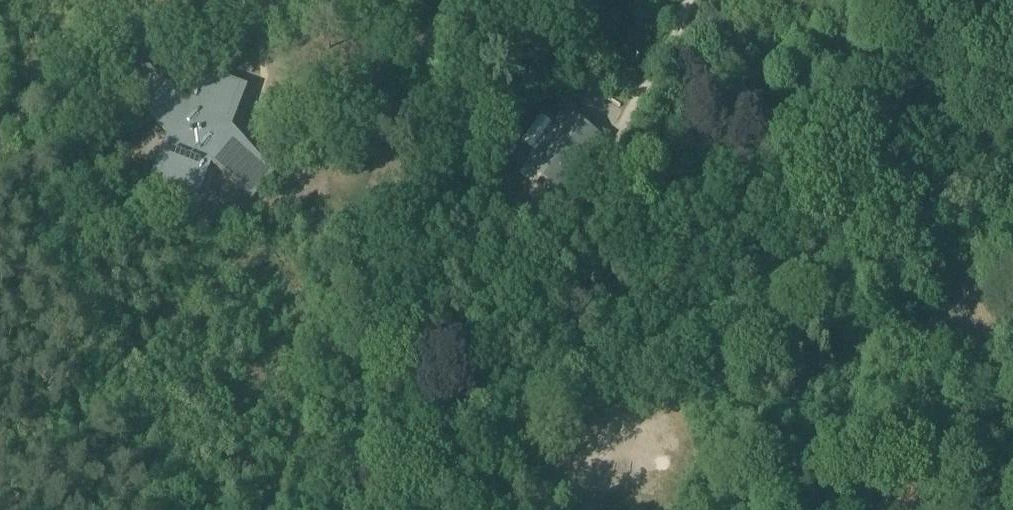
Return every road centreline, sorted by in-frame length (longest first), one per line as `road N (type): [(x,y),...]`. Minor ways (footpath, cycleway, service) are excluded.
road 1 (track): [(689,0),(687,19),(625,118),(353,439)]
road 2 (track): [(347,509),(367,252),(321,181),(285,92),(267,11)]
road 3 (track): [(0,61),(317,0)]

